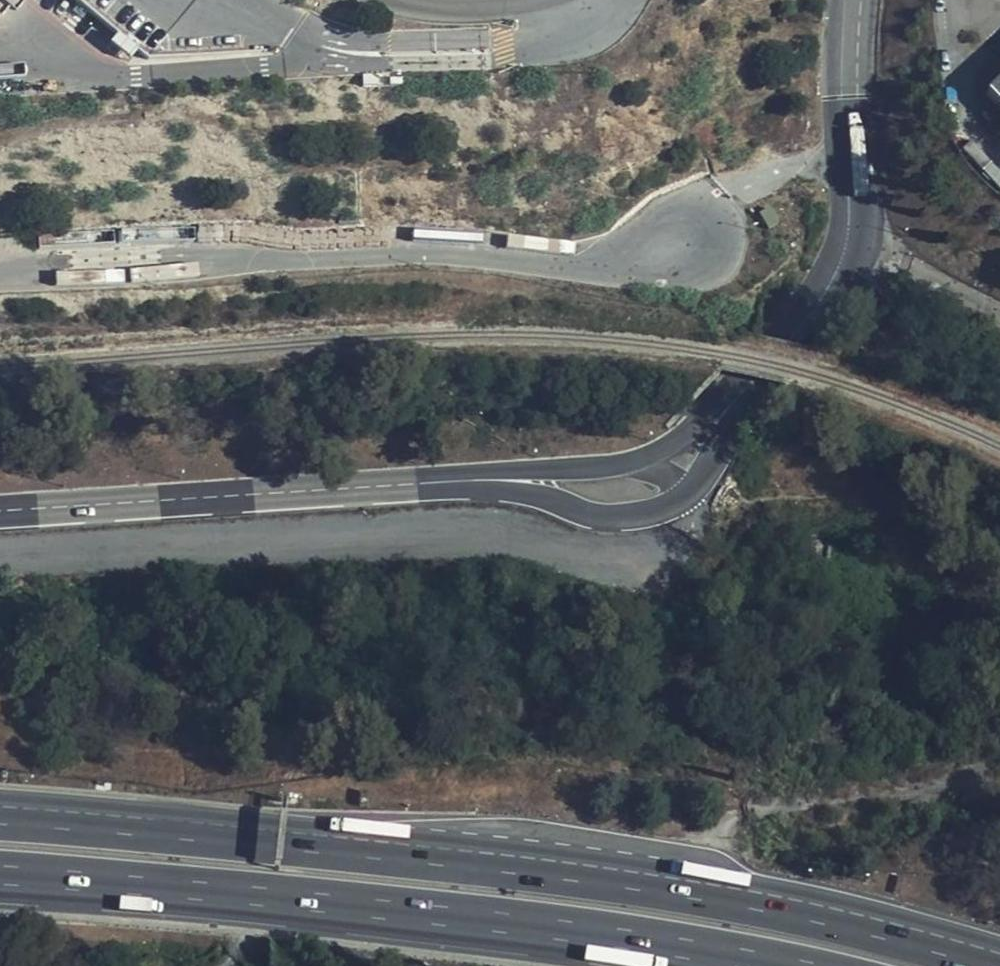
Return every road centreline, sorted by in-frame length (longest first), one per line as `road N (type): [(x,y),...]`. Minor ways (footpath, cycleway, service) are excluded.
road 1 (motorway): [(999,965),(685,899),(386,860),(0,824)]
road 2 (motorway): [(0,873),(469,914),(785,965)]
road 3 (tertiary): [(0,510),(457,478)]
road 4 (tertiary): [(741,395),(821,302),(851,247),(844,0)]
road 5 (tertiary): [(457,478),(587,511),(644,511),(691,483),(741,395)]
road 6 (tertiary): [(741,395),(635,460),(457,478)]

